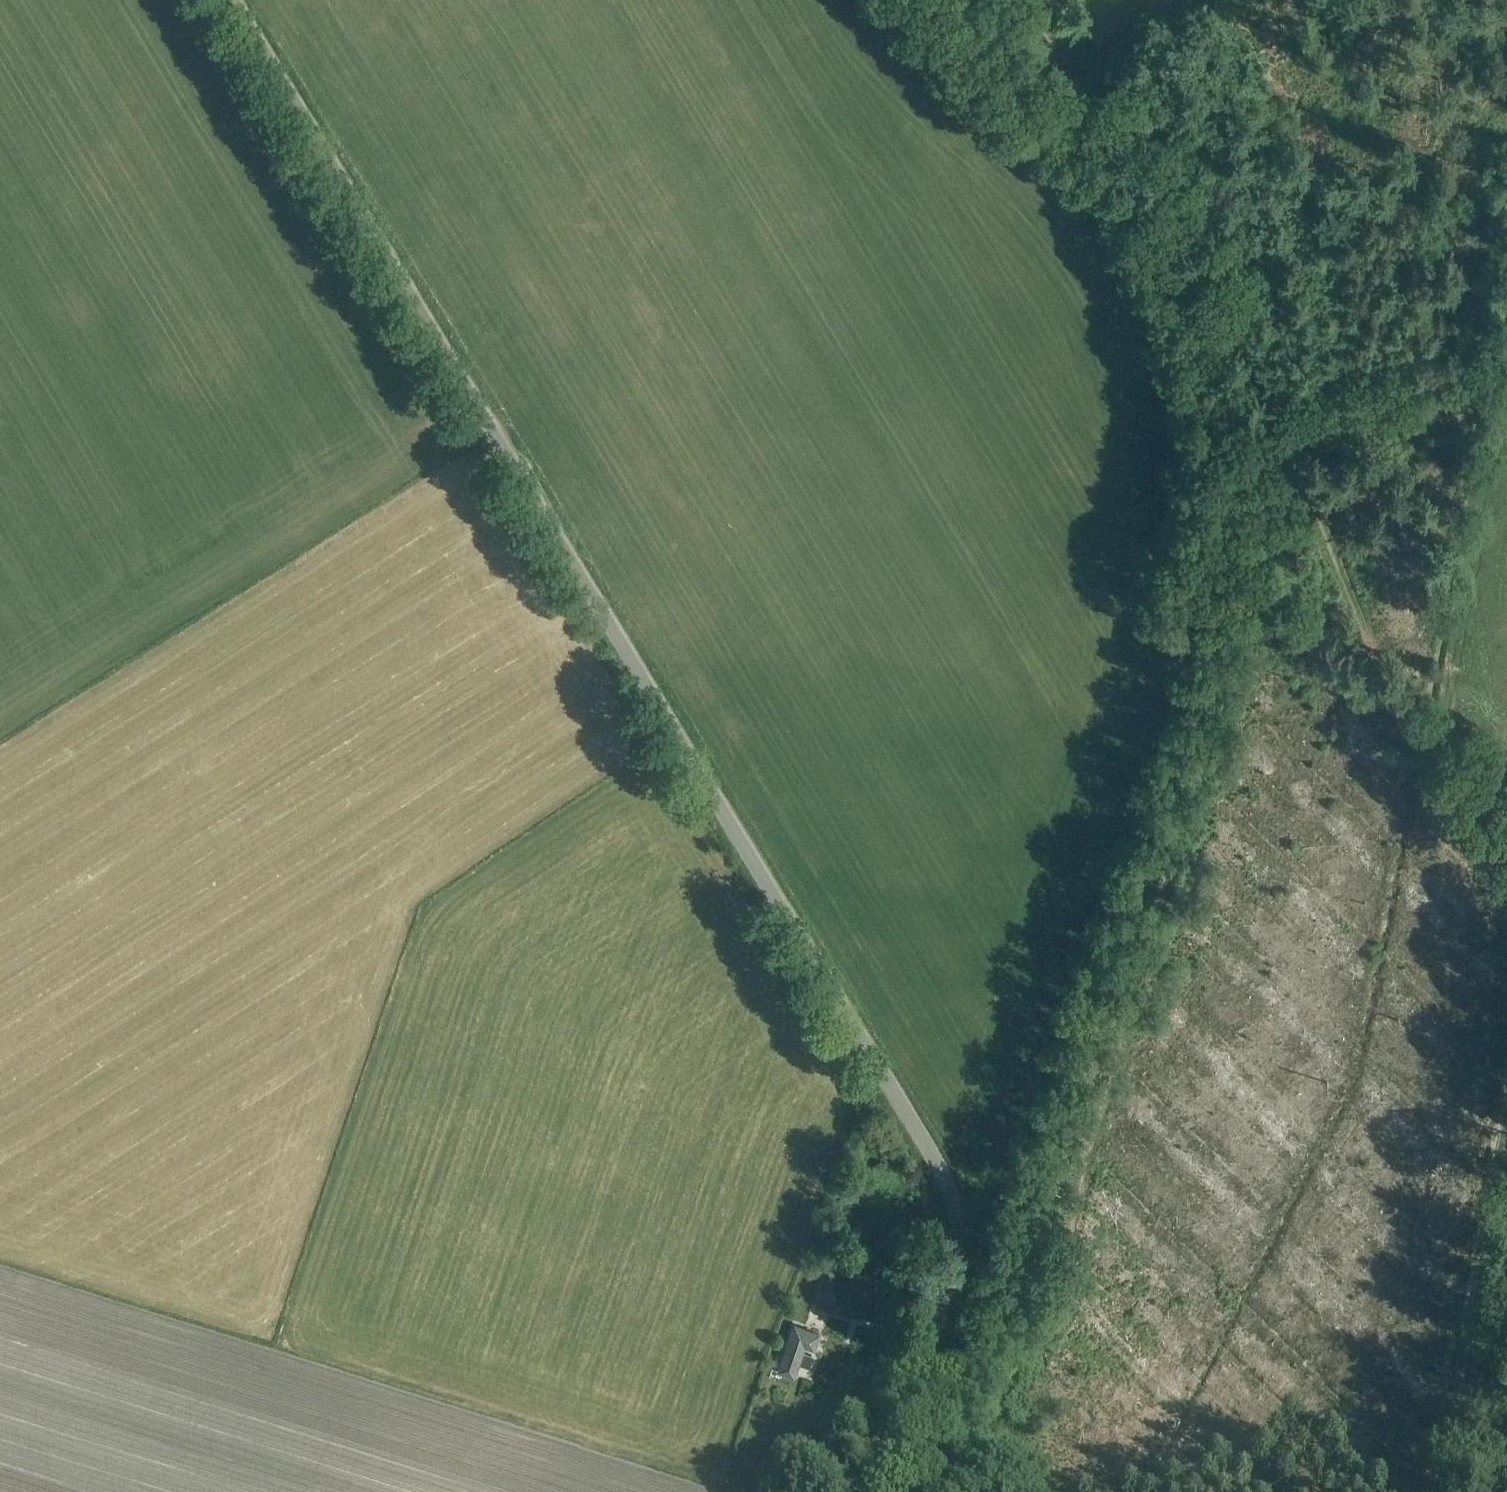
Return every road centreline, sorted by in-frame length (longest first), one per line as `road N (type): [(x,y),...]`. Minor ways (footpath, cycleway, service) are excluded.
road 1 (unclassified): [(878,1491),(954,1257),(947,1185),(231,0)]
road 2 (track): [(1015,0),(1189,210),(1277,405)]
road 3 (track): [(1441,1491),(1506,1048)]
road 4 (track): [(1277,405),(1393,701)]
road 5 (track): [(1393,701),(1303,630),(1253,619)]
road 6 (track): [(1393,701),(1506,820)]

